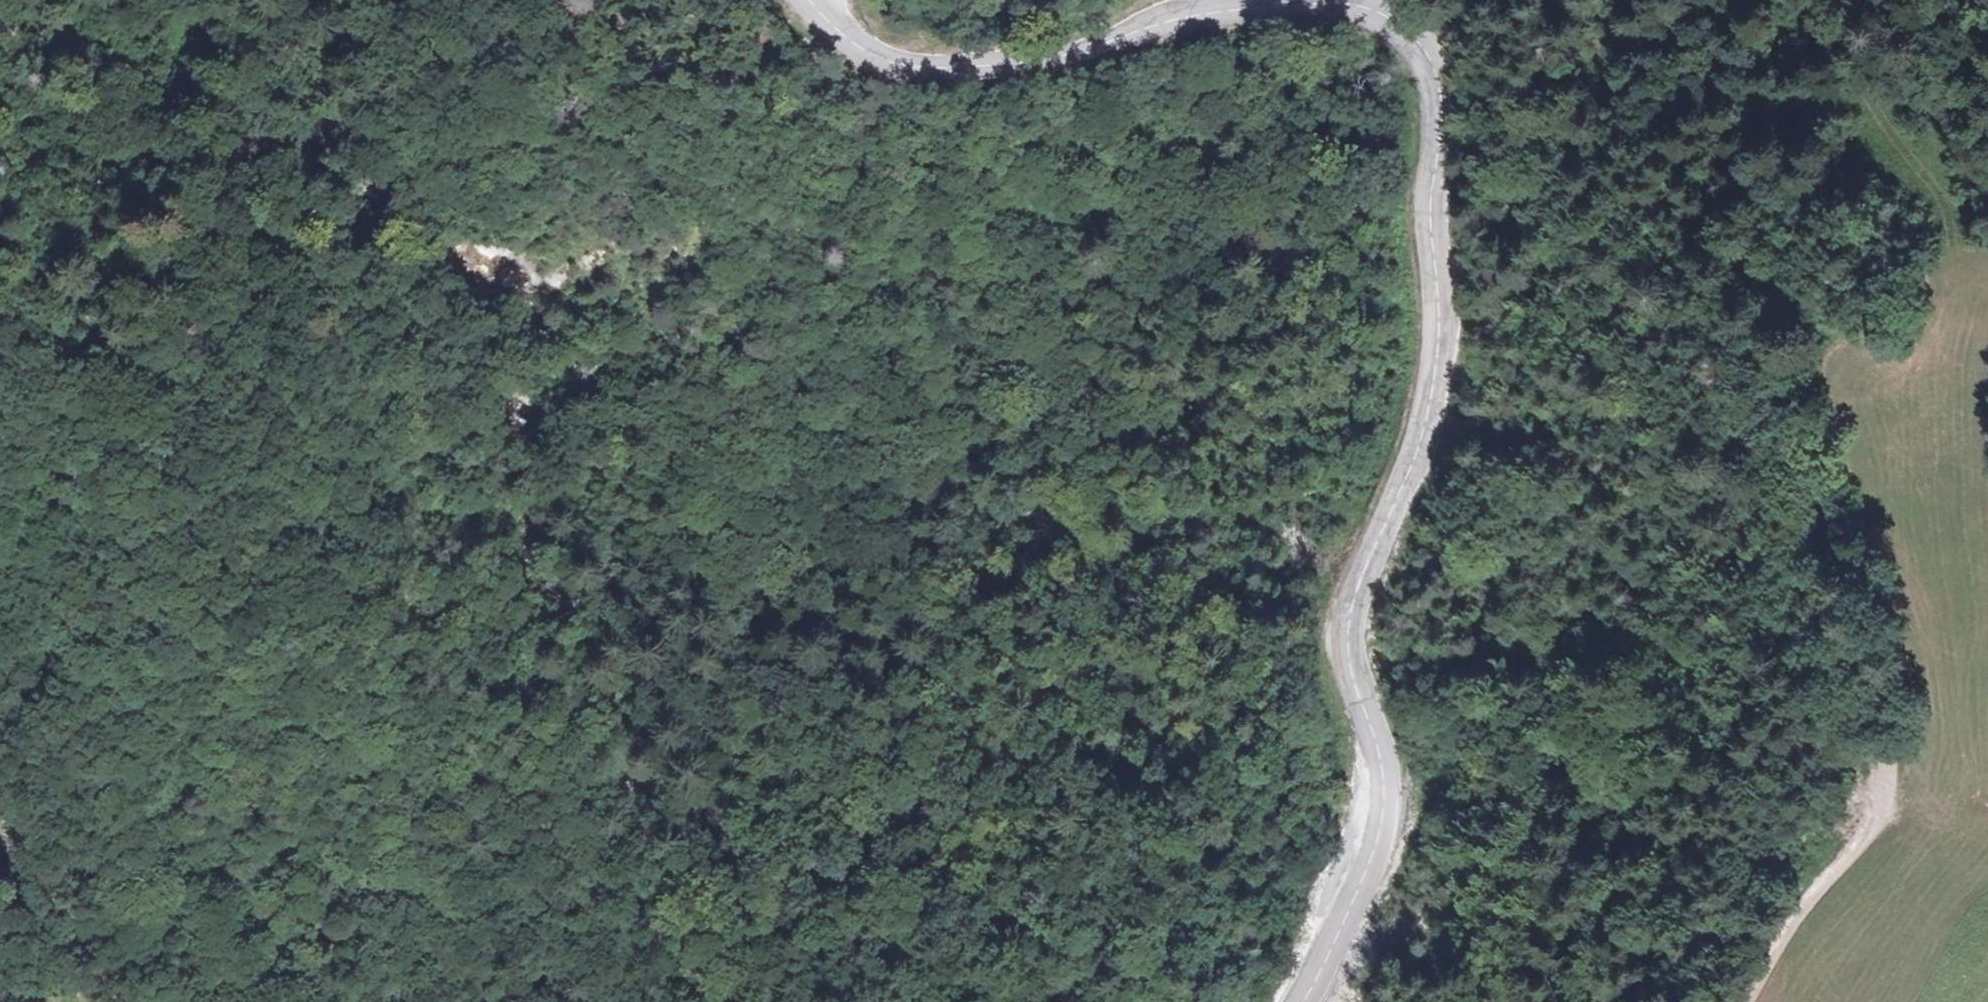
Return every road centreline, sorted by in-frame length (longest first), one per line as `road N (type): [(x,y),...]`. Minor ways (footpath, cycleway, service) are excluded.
road 1 (tertiary): [(806,0),(859,56),(943,80),(996,77),(1193,15),(1347,3),(1412,31),(1439,67),(1450,107),(1440,385),(1352,641),(1378,782),(1375,842),(1307,1001)]
road 2 (track): [(1834,0),(1765,245),(1780,381),(1865,630),(1888,741),(1881,807),(1784,937),(1746,1001)]
road 3 (track): [(0,491),(77,478),(102,403),(44,319),(0,273)]

